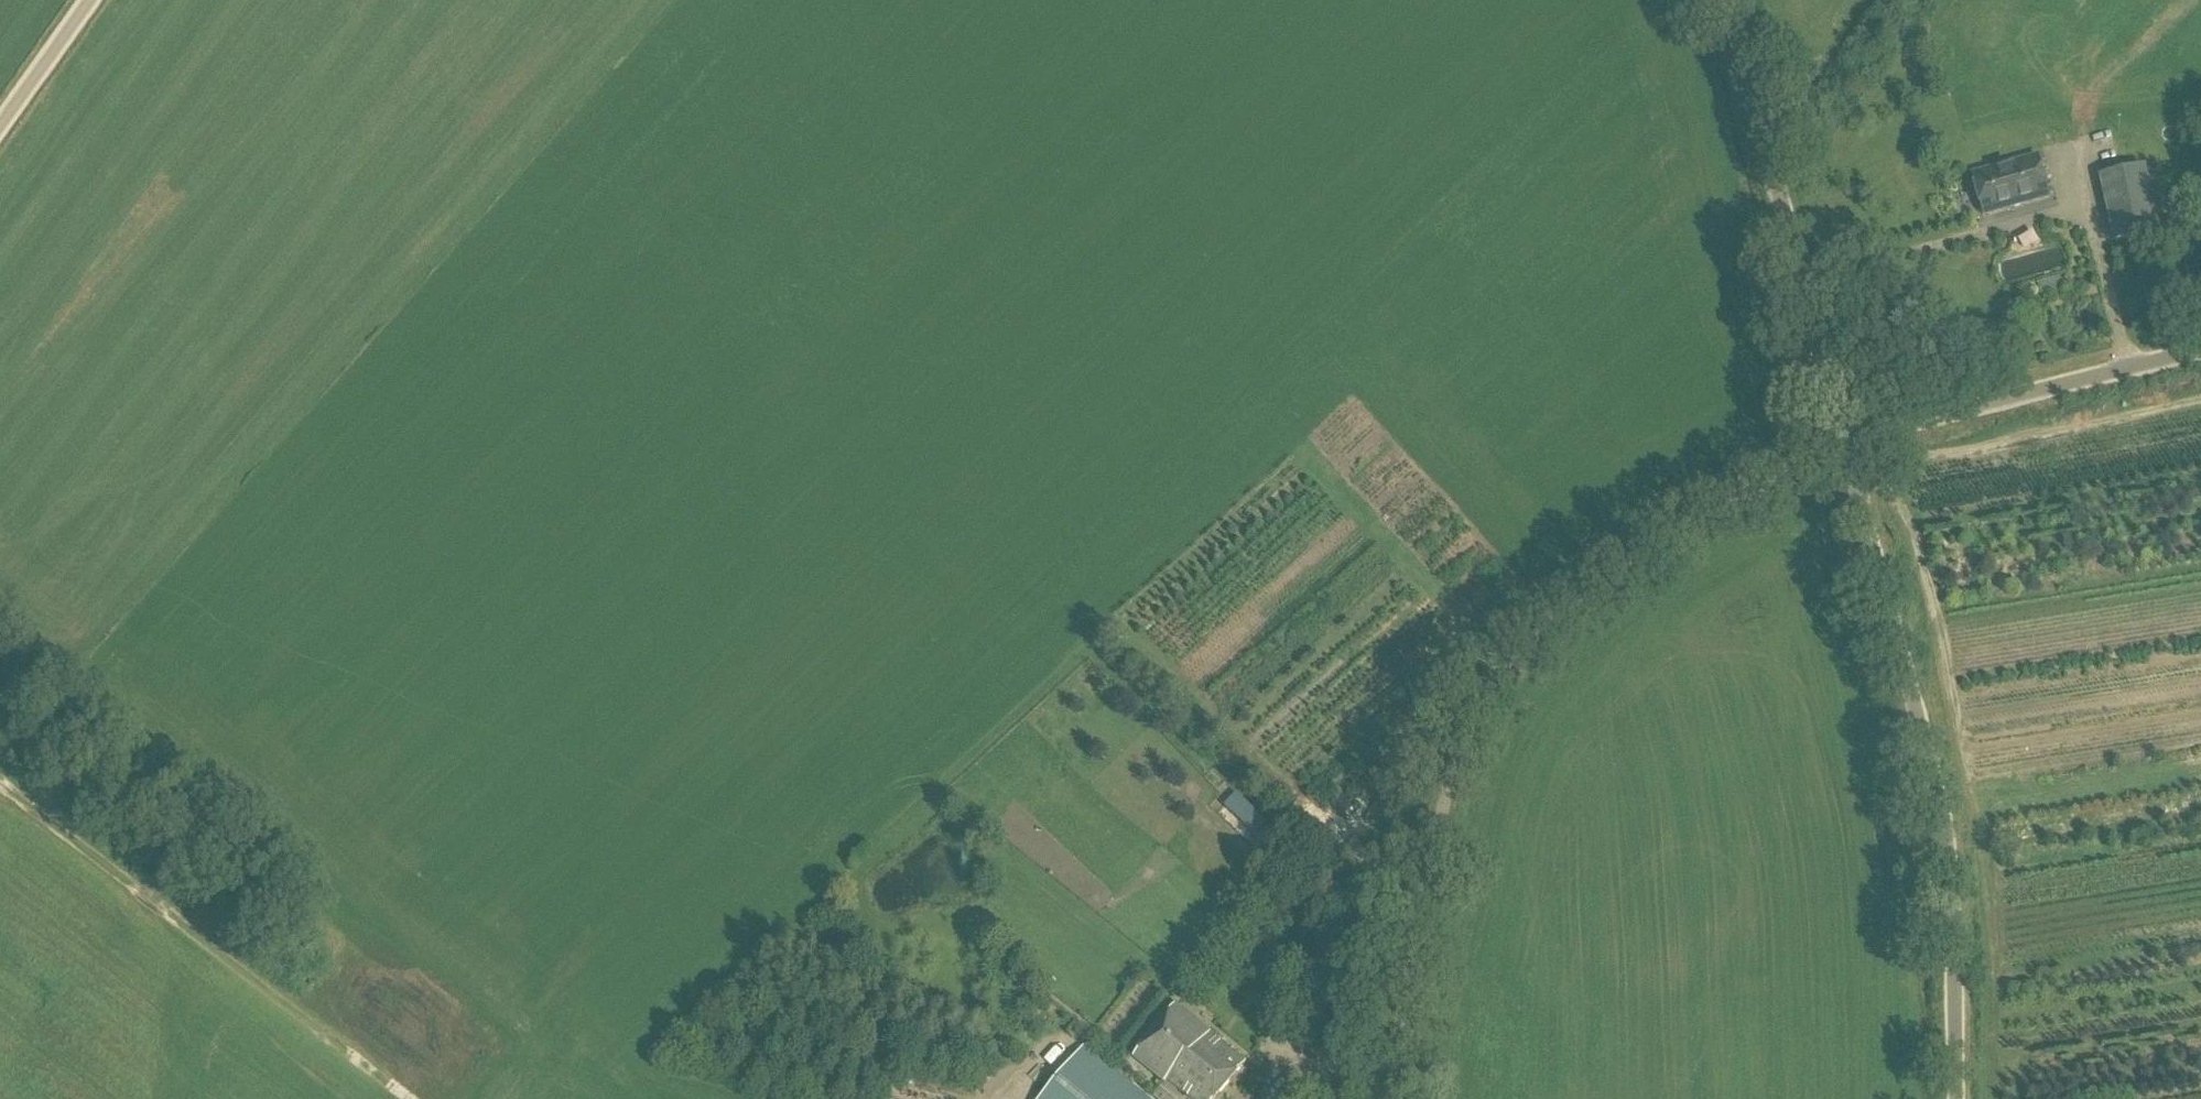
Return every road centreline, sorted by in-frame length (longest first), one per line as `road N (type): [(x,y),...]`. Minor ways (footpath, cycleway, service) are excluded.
road 1 (unclassified): [(1389,1098),(1429,880),(1474,714),(1495,676),(1577,593),(1615,567),(1722,502),(1845,442)]
road 2 (unclassified): [(1958,1098),(1950,861),(1845,442)]
road 3 (unclassified): [(1845,442),(1722,0)]
road 4 (unclassified): [(1845,442),(2200,351)]
road 5 (unclassified): [(0,120),(86,0)]

